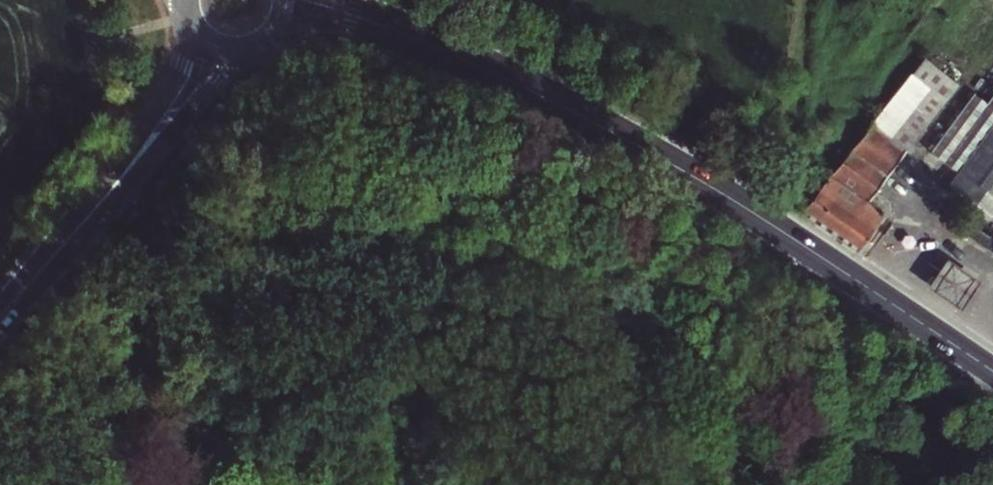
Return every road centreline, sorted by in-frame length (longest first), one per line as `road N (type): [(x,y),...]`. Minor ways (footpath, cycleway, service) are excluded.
road 1 (secondary): [(992,372),(718,191),(424,43)]
road 2 (tertiary): [(82,223),(136,176),(250,48)]
road 3 (tertiary): [(192,26),(170,87),(82,223)]
road 4 (secondary): [(279,24),(337,23),(424,43)]
road 5 (tertiary): [(0,315),(82,223)]

